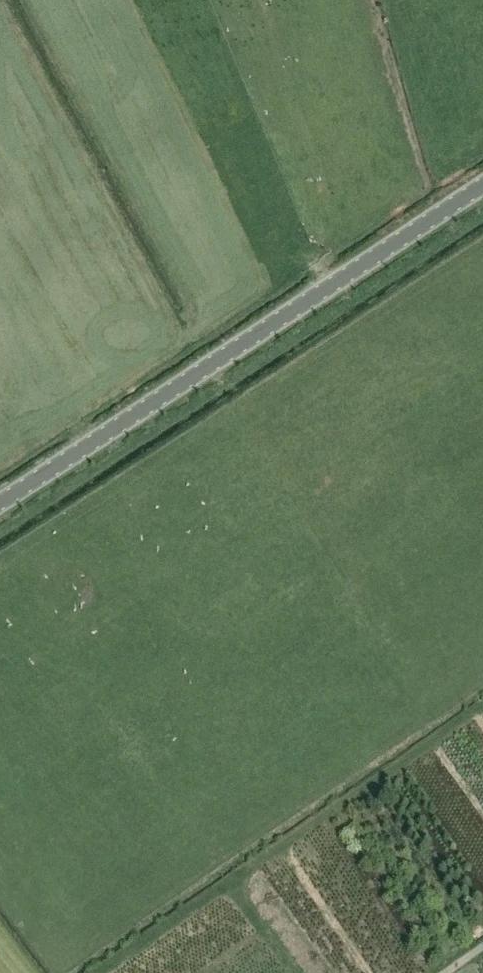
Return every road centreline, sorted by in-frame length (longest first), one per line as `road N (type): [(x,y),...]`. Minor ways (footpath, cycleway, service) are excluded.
road 1 (unclassified): [(0,503),(482,184)]

